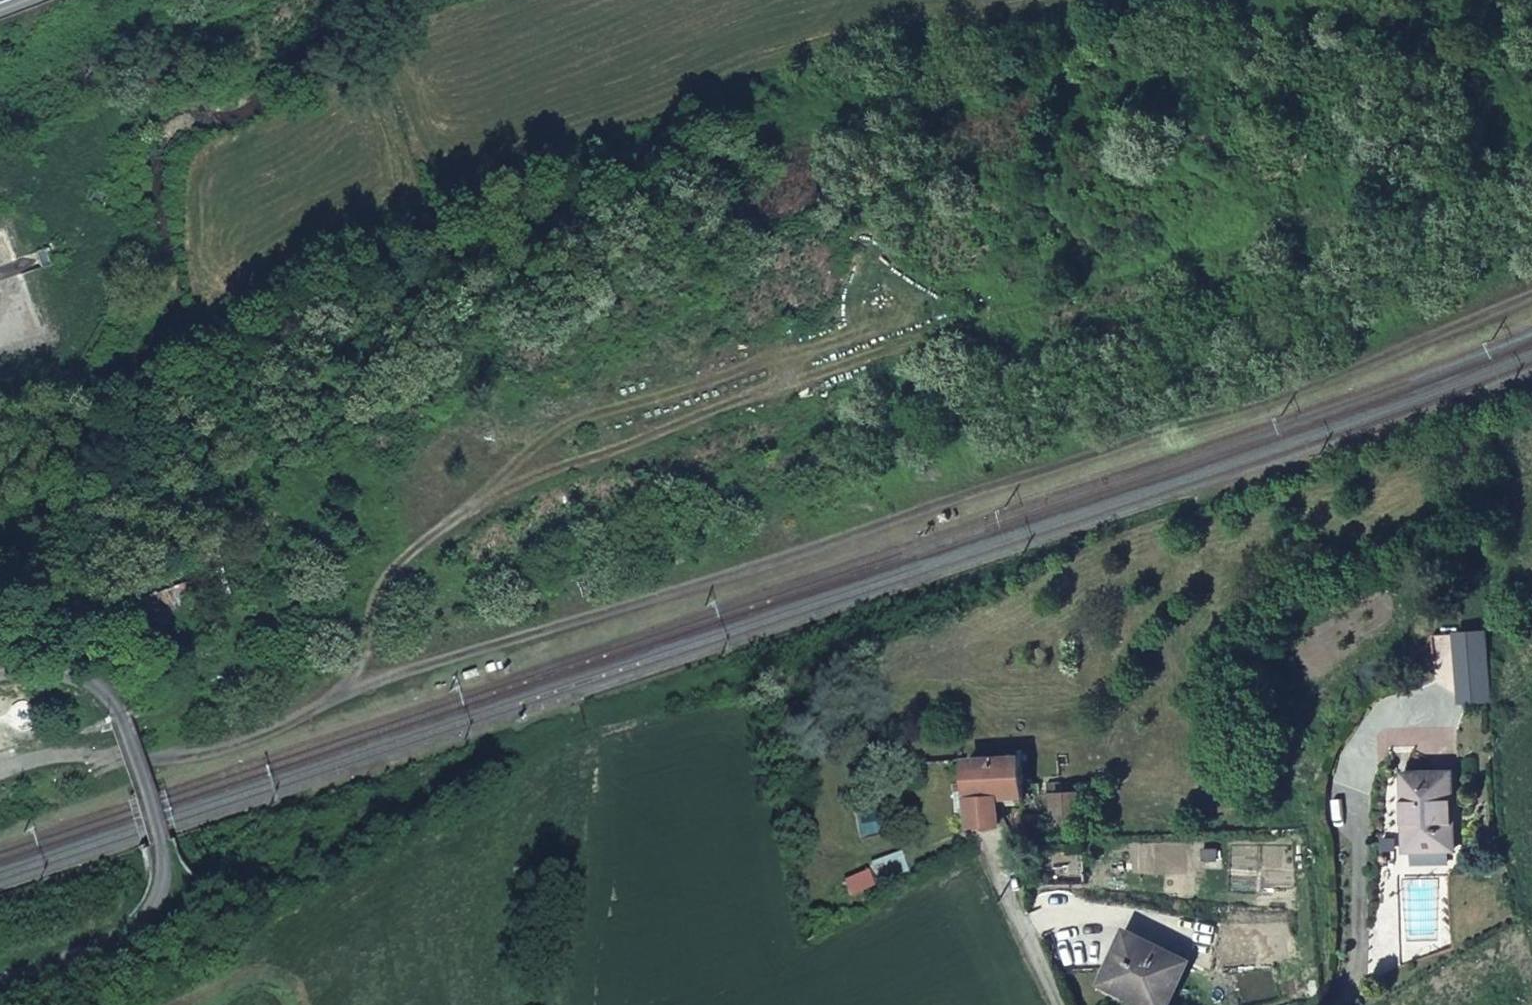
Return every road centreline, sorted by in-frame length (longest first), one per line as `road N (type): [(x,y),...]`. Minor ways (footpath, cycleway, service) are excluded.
road 1 (residential): [(0,669),(53,669),(95,685),(152,847),(157,886),(138,928),(0,972)]
road 2 (residential): [(1058,1004),(1008,894),(1002,842)]

